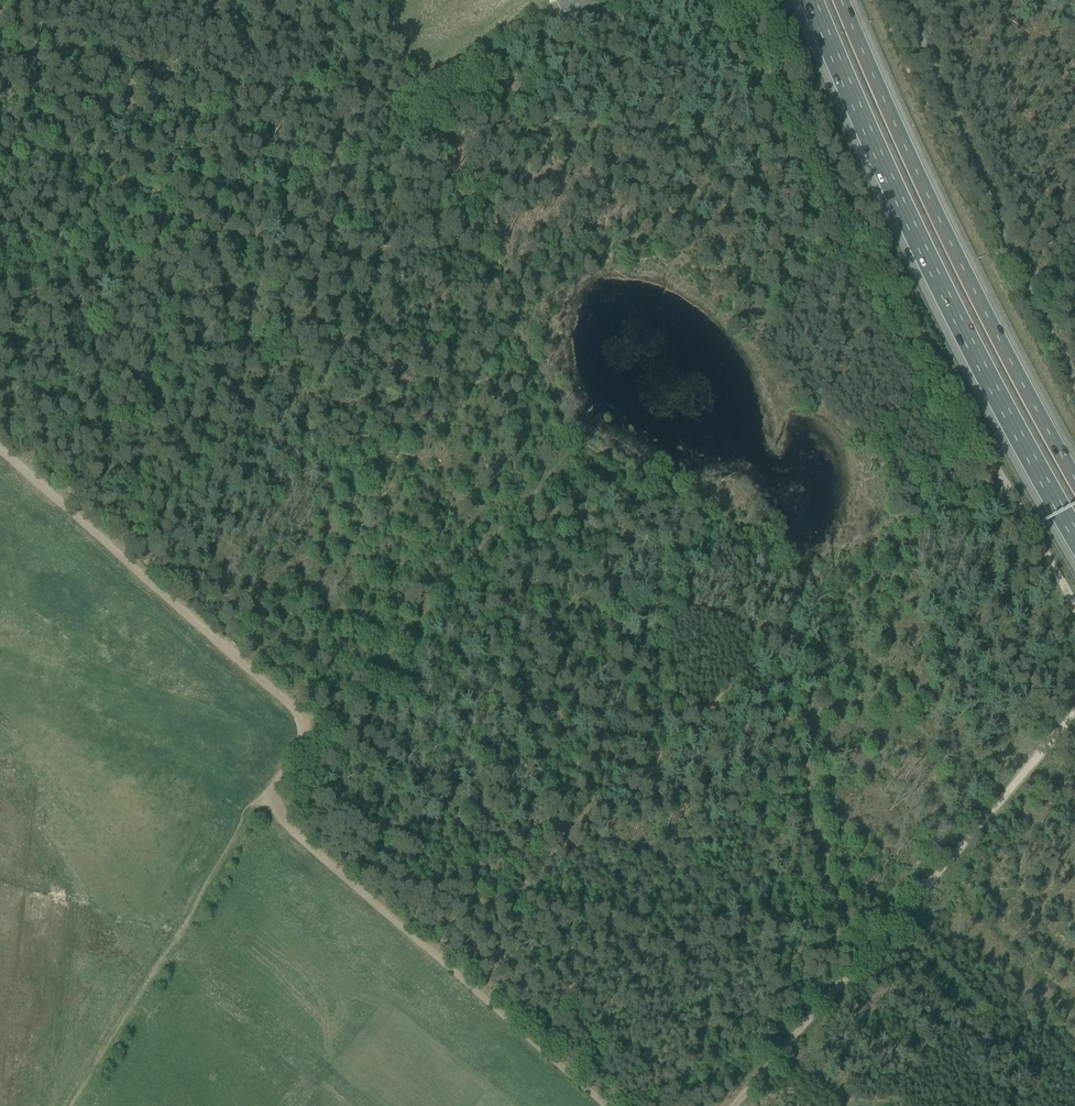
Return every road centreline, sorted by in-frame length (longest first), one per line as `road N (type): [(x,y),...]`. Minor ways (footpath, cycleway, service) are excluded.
road 1 (track): [(1074,600),(722,0)]
road 2 (track): [(575,440),(821,579),(810,796),(828,882),(867,951)]
road 3 (motorway): [(811,0),(944,292),(1074,534)]
road 4 (motorway): [(1074,479),(950,243),(842,0)]
road 5 (track): [(374,0),(575,440)]
road 6 (track): [(266,798),(609,1105)]
road 7 (track): [(0,446),(318,732)]
road 8 (track): [(318,732),(575,440)]
road 9 (track): [(266,798),(72,1105)]
road 10 (track): [(867,951),(1074,713)]
road 11 (track): [(867,951),(733,1105)]

